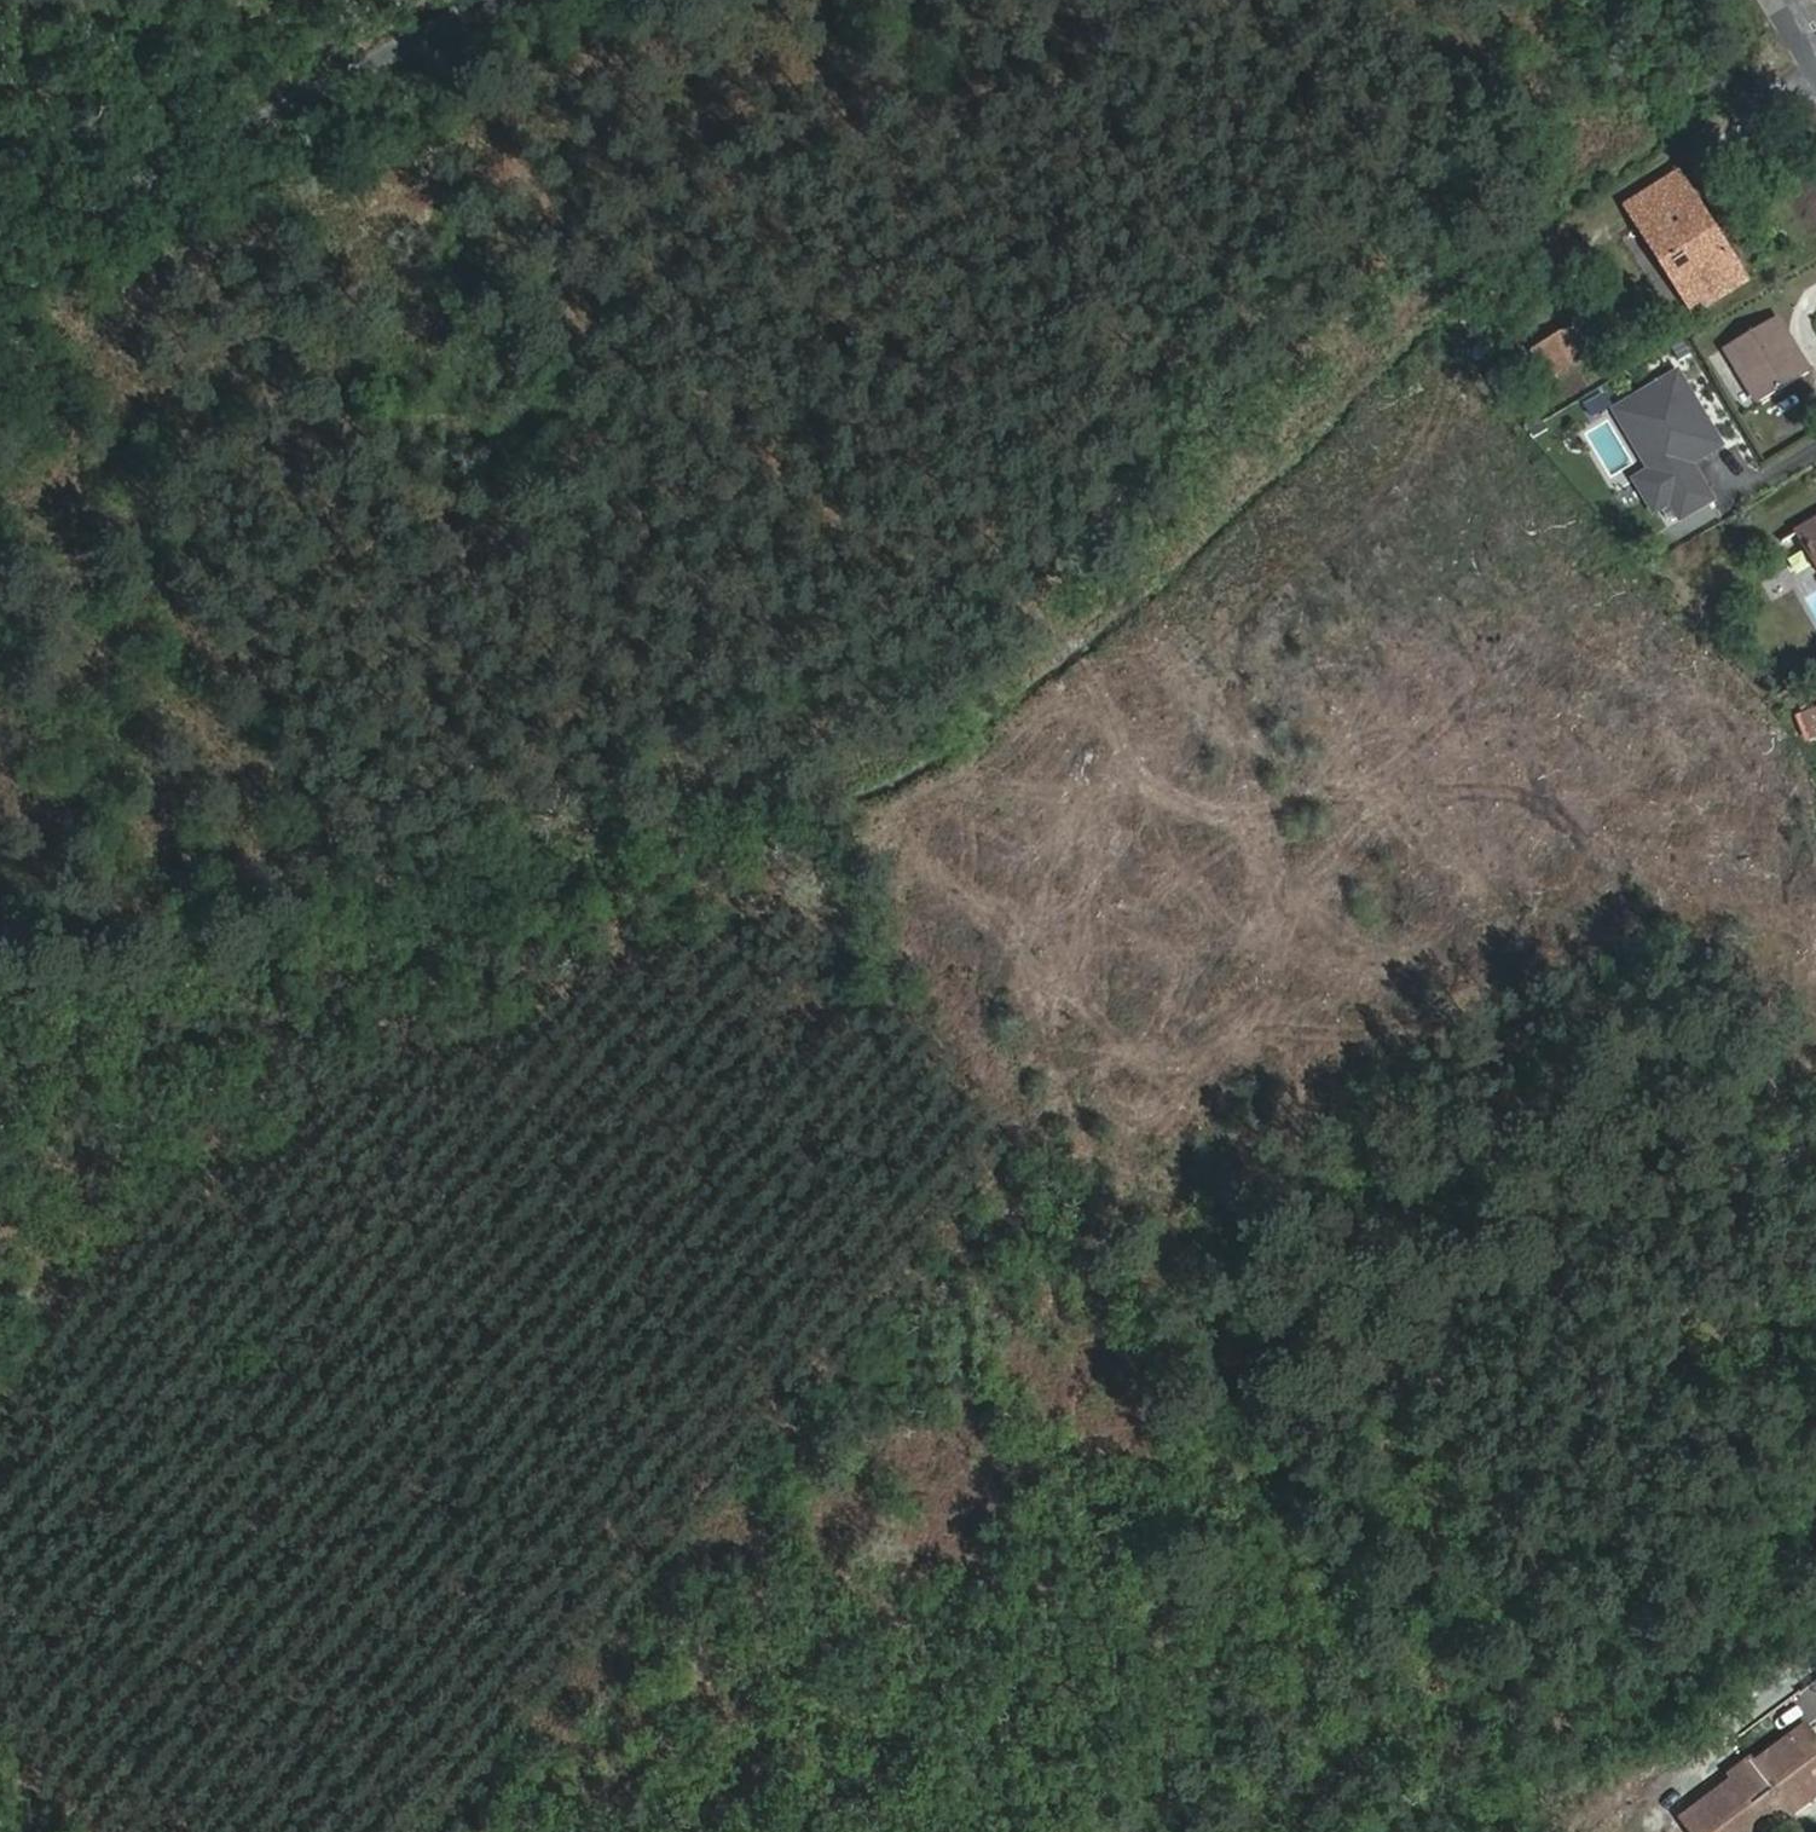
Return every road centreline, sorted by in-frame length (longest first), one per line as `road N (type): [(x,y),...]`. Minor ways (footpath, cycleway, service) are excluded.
road 1 (unclassified): [(0,253),(500,0)]

